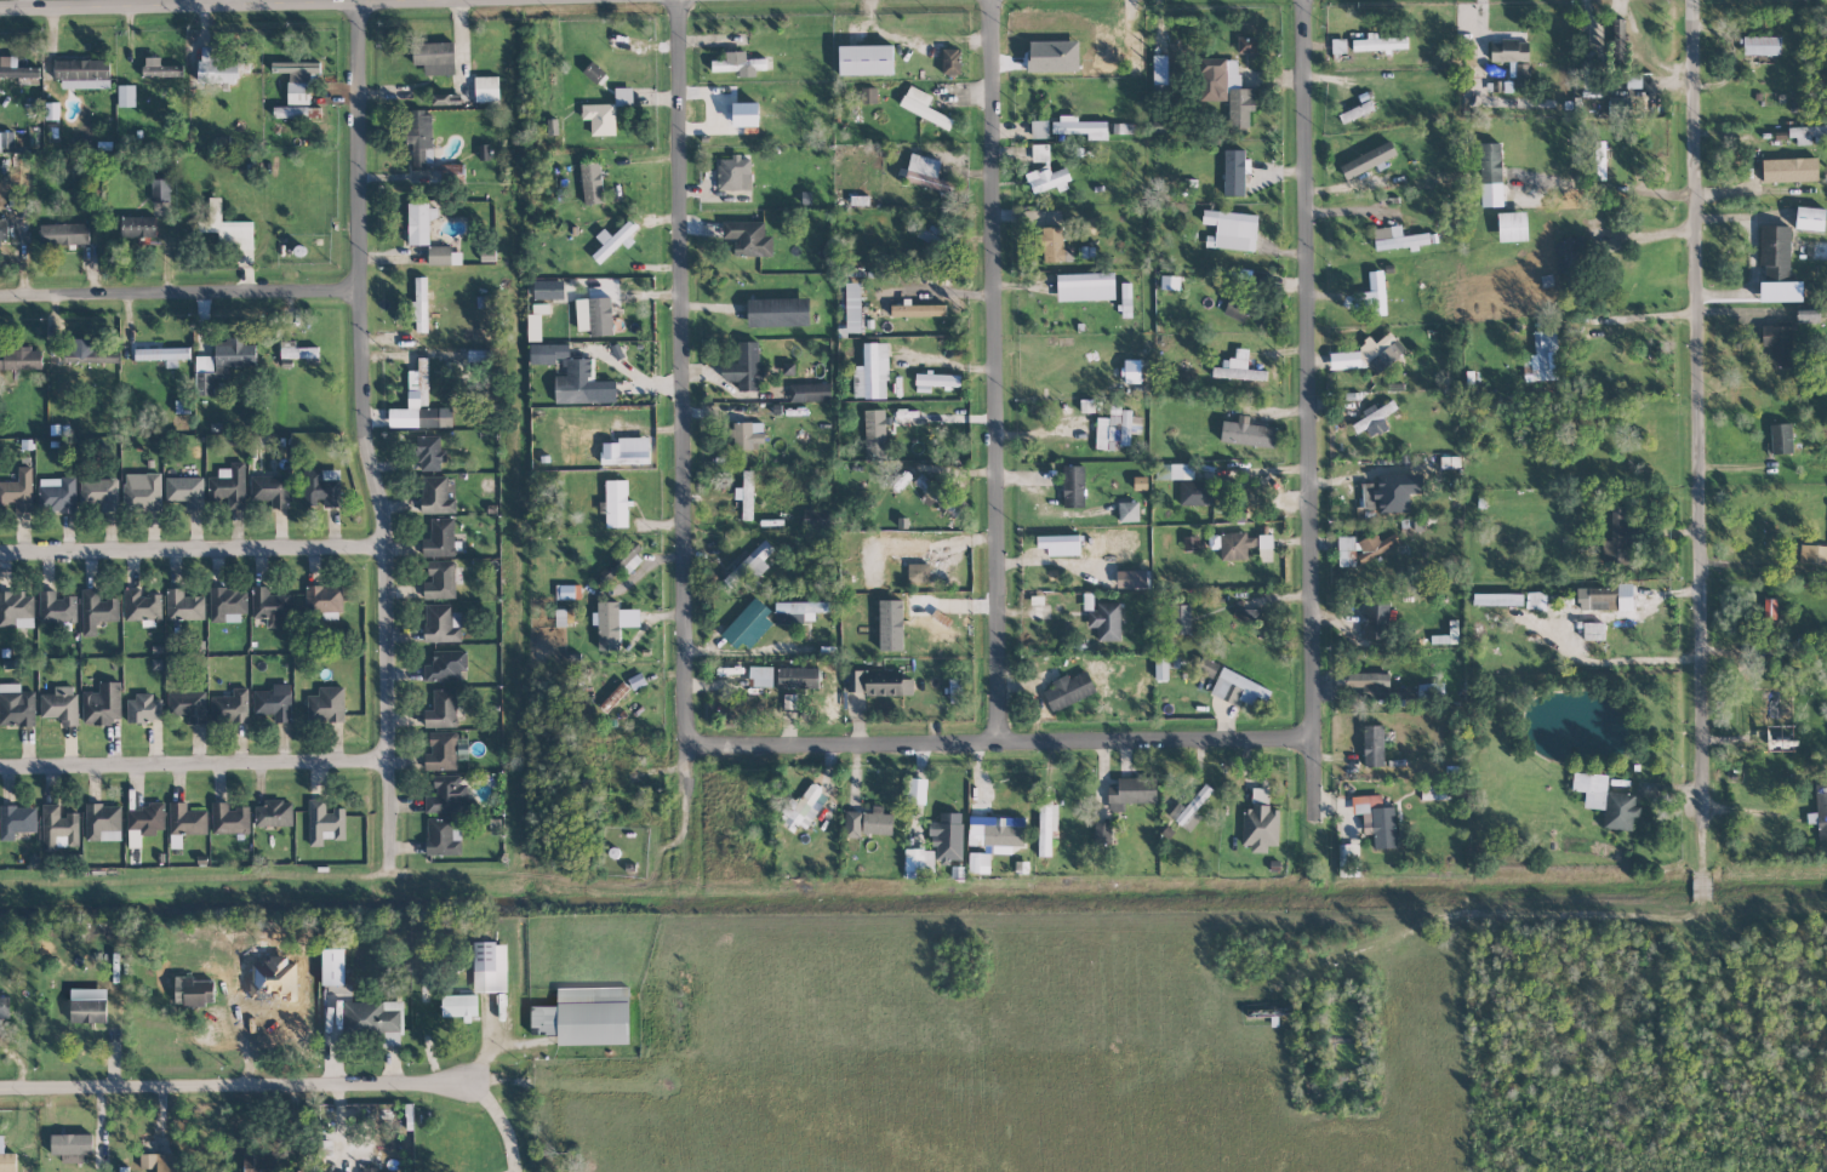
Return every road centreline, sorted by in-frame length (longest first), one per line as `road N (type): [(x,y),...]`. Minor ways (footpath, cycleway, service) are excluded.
road 1 (residential): [(1692,0),(1713,913)]
road 2 (residential): [(354,0),(367,413),(390,508),(395,767)]
road 3 (residential): [(674,0),(692,756)]
road 4 (residential): [(988,0),(1006,745)]
road 5 (residential): [(1302,0),(1321,741)]
road 6 (residential): [(692,756),(1321,741)]
road 7 (residential): [(0,1091),(472,1081)]
road 8 (residential): [(0,770),(395,767)]
road 9 (residential): [(0,555),(392,551)]
road 10 (residential): [(0,300),(366,290)]
road 11 (tertiary): [(0,5),(301,0)]

